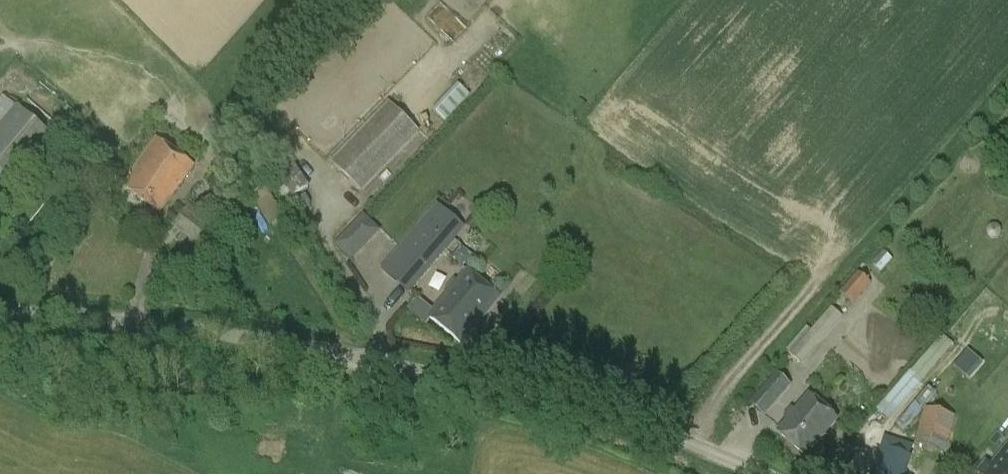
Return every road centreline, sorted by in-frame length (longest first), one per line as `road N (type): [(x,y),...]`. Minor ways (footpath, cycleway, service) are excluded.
road 1 (unclassified): [(758,473),(614,413),(405,366),(158,324),(0,310)]

